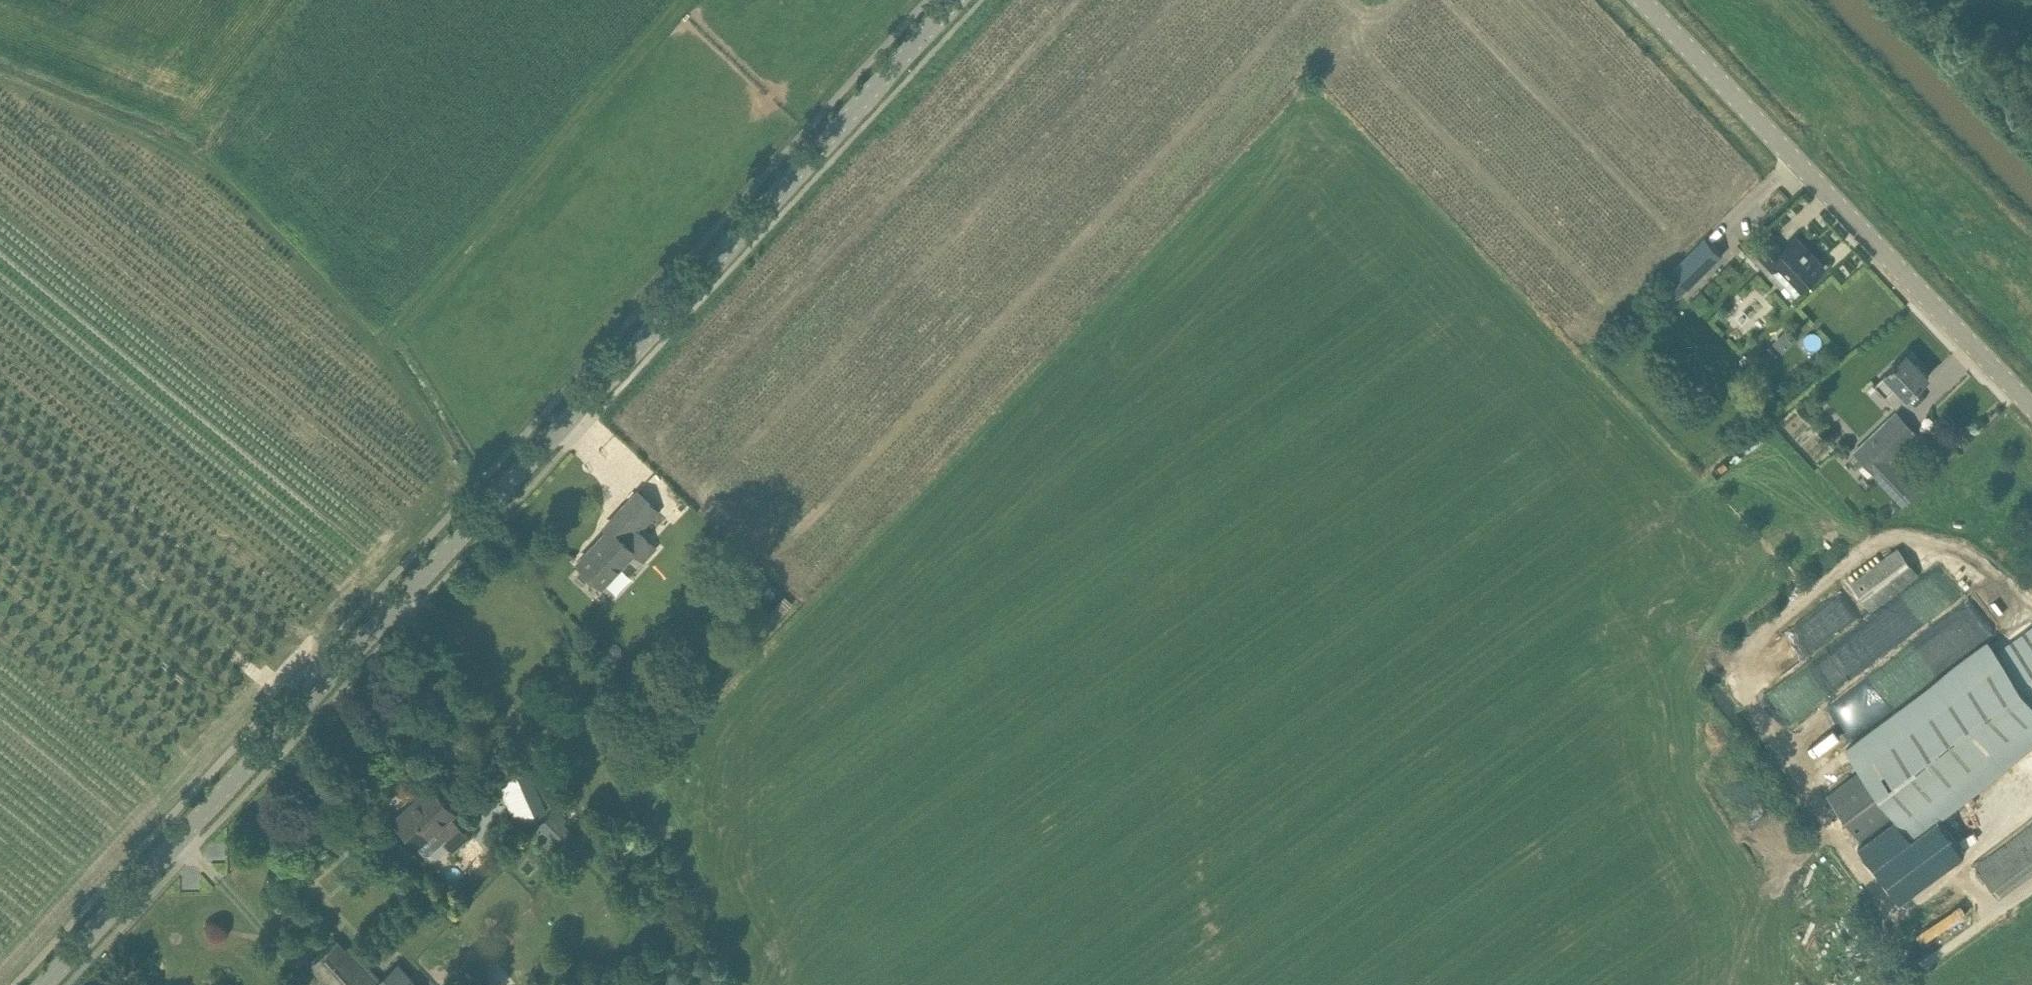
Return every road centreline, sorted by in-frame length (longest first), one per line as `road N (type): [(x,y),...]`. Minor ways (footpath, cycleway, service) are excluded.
road 1 (unclassified): [(46,984),(959,0)]
road 2 (unclassified): [(2031,406),(1637,0)]

